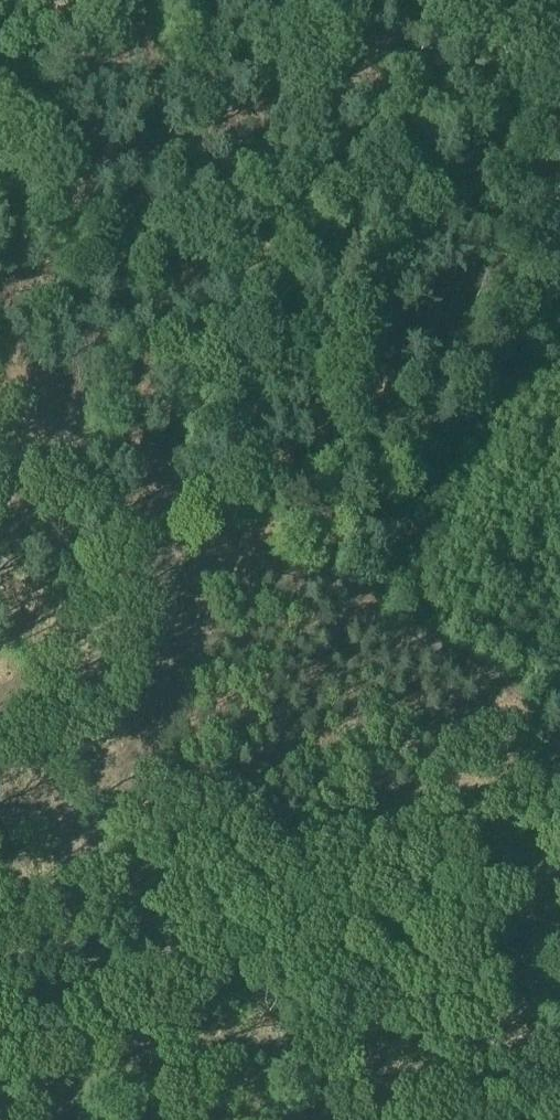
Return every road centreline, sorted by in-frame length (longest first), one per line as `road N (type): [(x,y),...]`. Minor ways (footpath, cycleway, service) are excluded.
road 1 (track): [(364,607),(59,1119)]
road 2 (track): [(364,607),(0,405)]
road 3 (track): [(559,279),(364,607)]
road 4 (track): [(559,726),(364,607)]

